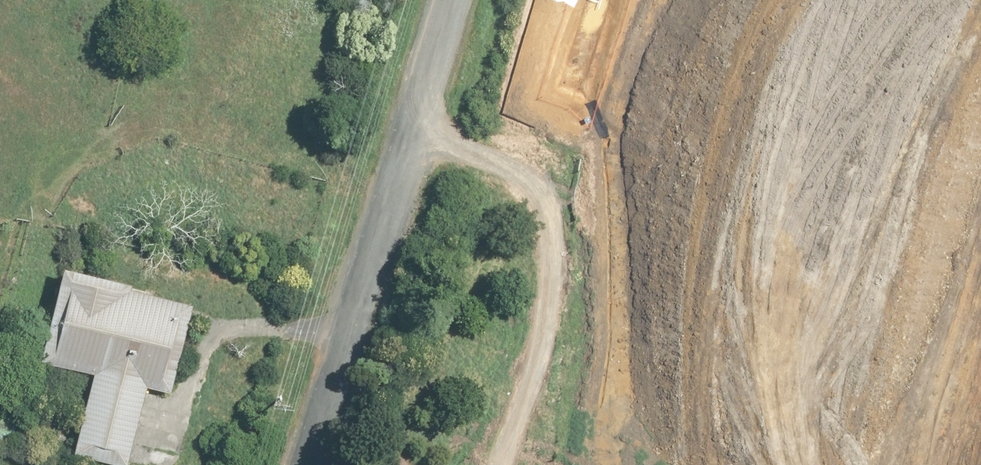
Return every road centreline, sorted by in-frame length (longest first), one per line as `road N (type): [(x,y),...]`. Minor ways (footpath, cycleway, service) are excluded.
road 1 (residential): [(372,283),(888,431)]
road 2 (residential): [(980,105),(888,431)]
road 3 (unclassified): [(372,283),(455,0)]
road 4 (unclassified): [(319,464),(372,283)]

